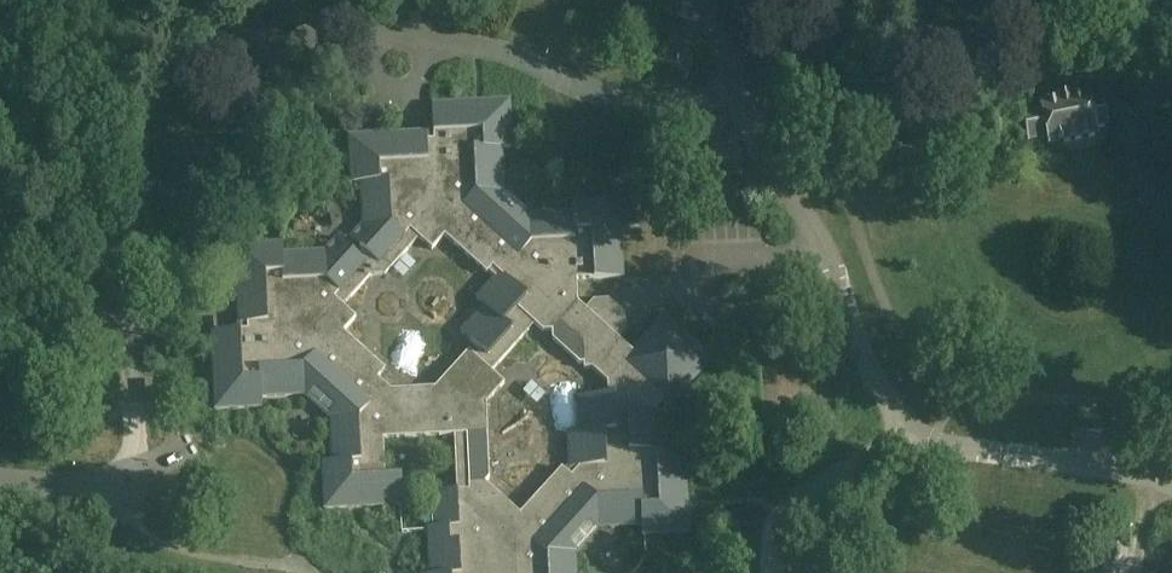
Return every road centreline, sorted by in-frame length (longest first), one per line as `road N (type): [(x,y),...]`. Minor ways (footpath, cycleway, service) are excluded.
road 1 (residential): [(1171,489),(1124,471),(930,443),(909,433),(859,346),(822,245)]
road 2 (residential): [(719,0),(733,91),(755,143),(822,245)]

